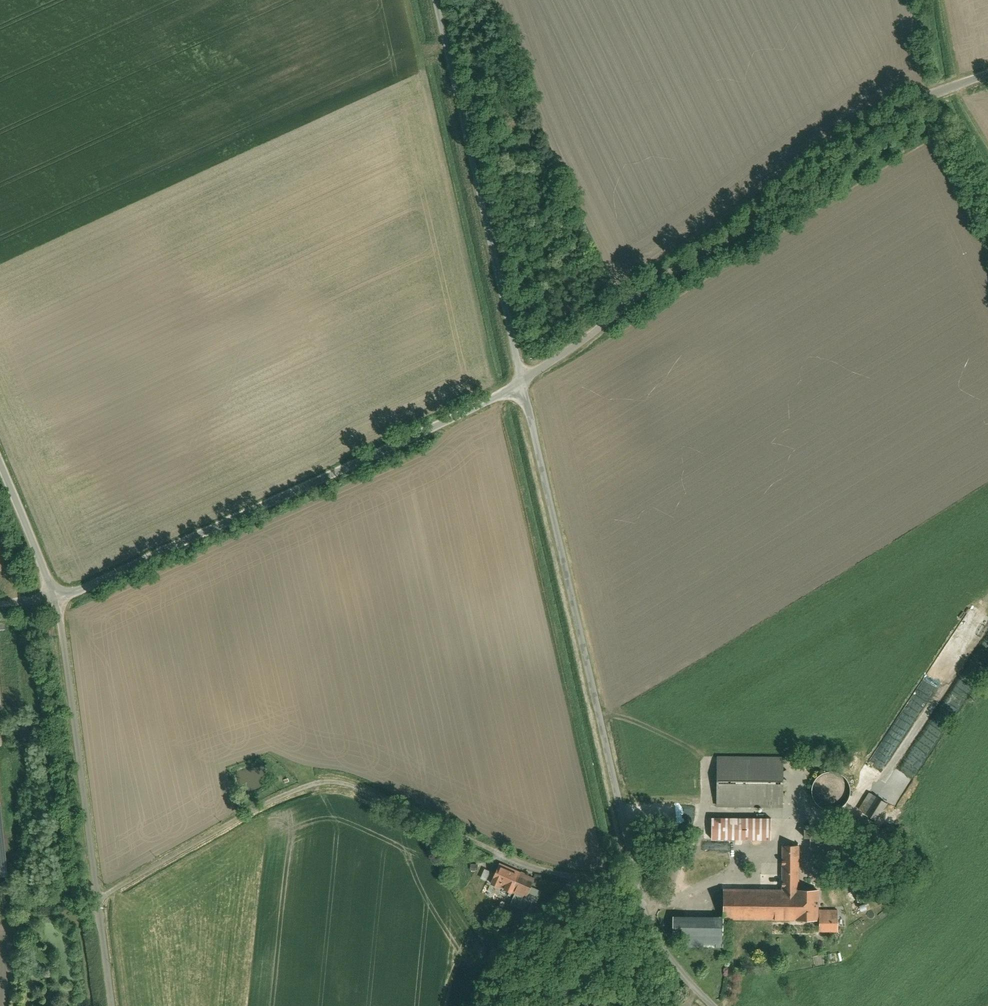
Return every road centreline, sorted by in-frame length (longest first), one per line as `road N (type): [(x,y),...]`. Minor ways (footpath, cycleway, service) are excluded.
road 1 (unclassified): [(709,1005),(674,964),(628,856),(521,381)]
road 2 (residential): [(987,77),(902,114),(521,381)]
road 3 (residential): [(521,381),(416,437),(56,600)]
road 4 (unclassified): [(111,1005),(56,600)]
road 5 (unclassified): [(521,381),(435,0)]
road 6 (unclassified): [(56,600),(0,469)]

